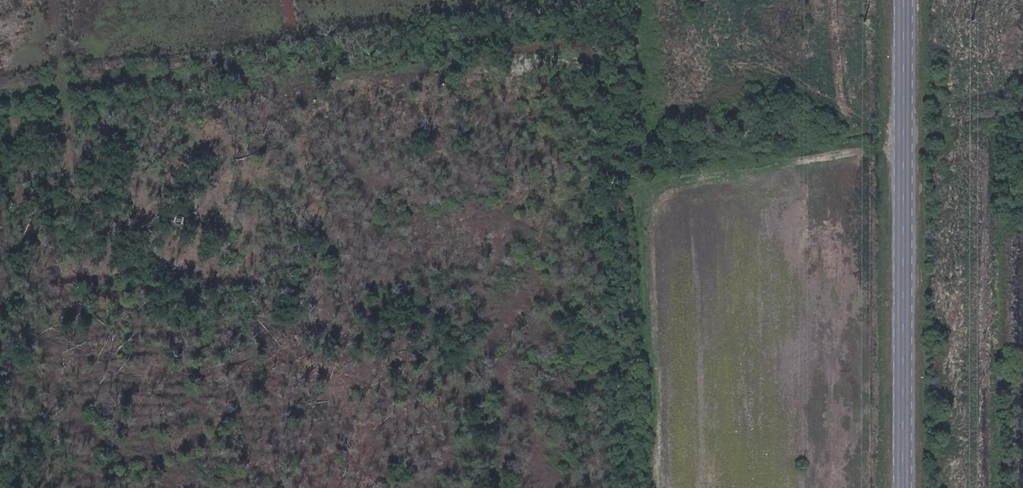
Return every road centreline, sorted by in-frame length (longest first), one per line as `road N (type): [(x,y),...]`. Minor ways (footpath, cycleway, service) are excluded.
road 1 (secondary): [(905,0),(904,487)]

